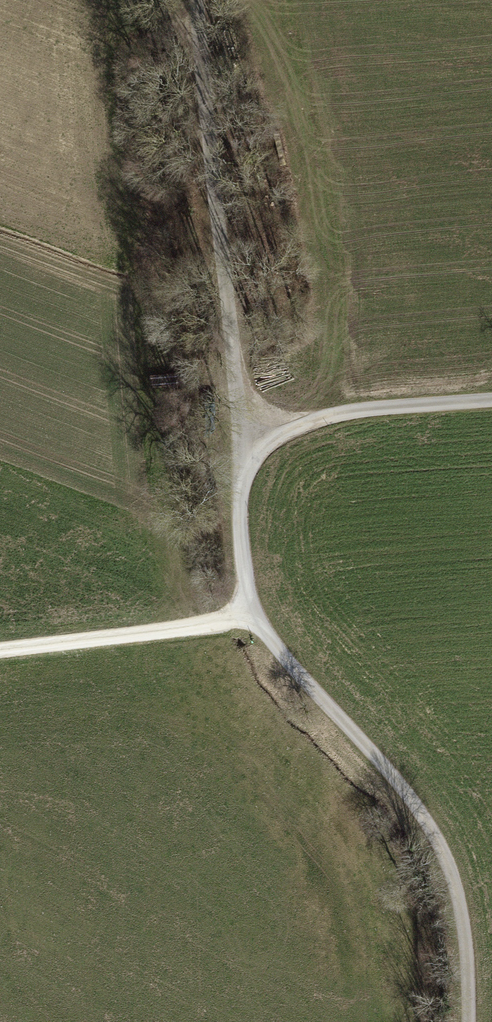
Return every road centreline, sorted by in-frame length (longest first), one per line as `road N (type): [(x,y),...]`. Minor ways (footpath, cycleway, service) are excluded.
road 1 (track): [(470,1021),(466,941),(435,833),(250,615)]
road 2 (track): [(244,429),(202,0)]
road 3 (track): [(250,615),(152,636),(0,652)]
road 4 (track): [(491,399),(244,429)]
road 5 (track): [(250,615),(240,517),(244,429)]

